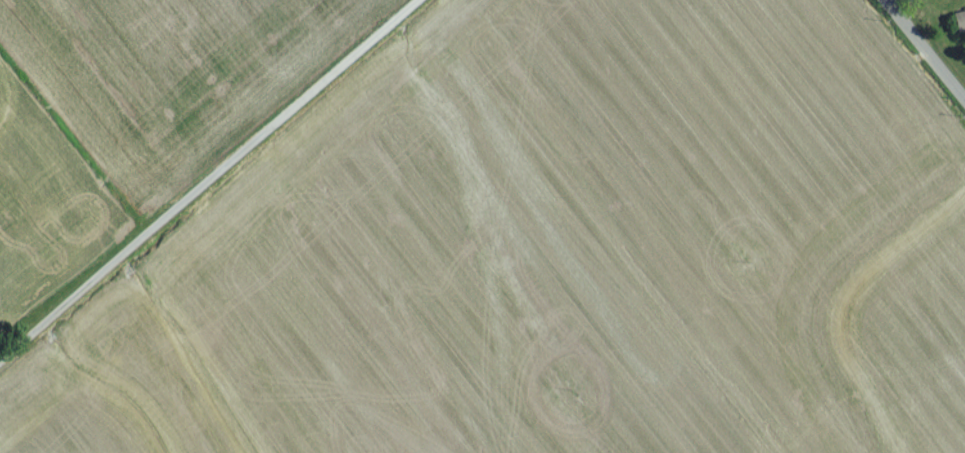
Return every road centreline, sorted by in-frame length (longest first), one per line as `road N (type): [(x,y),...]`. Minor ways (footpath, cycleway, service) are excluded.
road 1 (residential): [(964,110),(877,0)]

